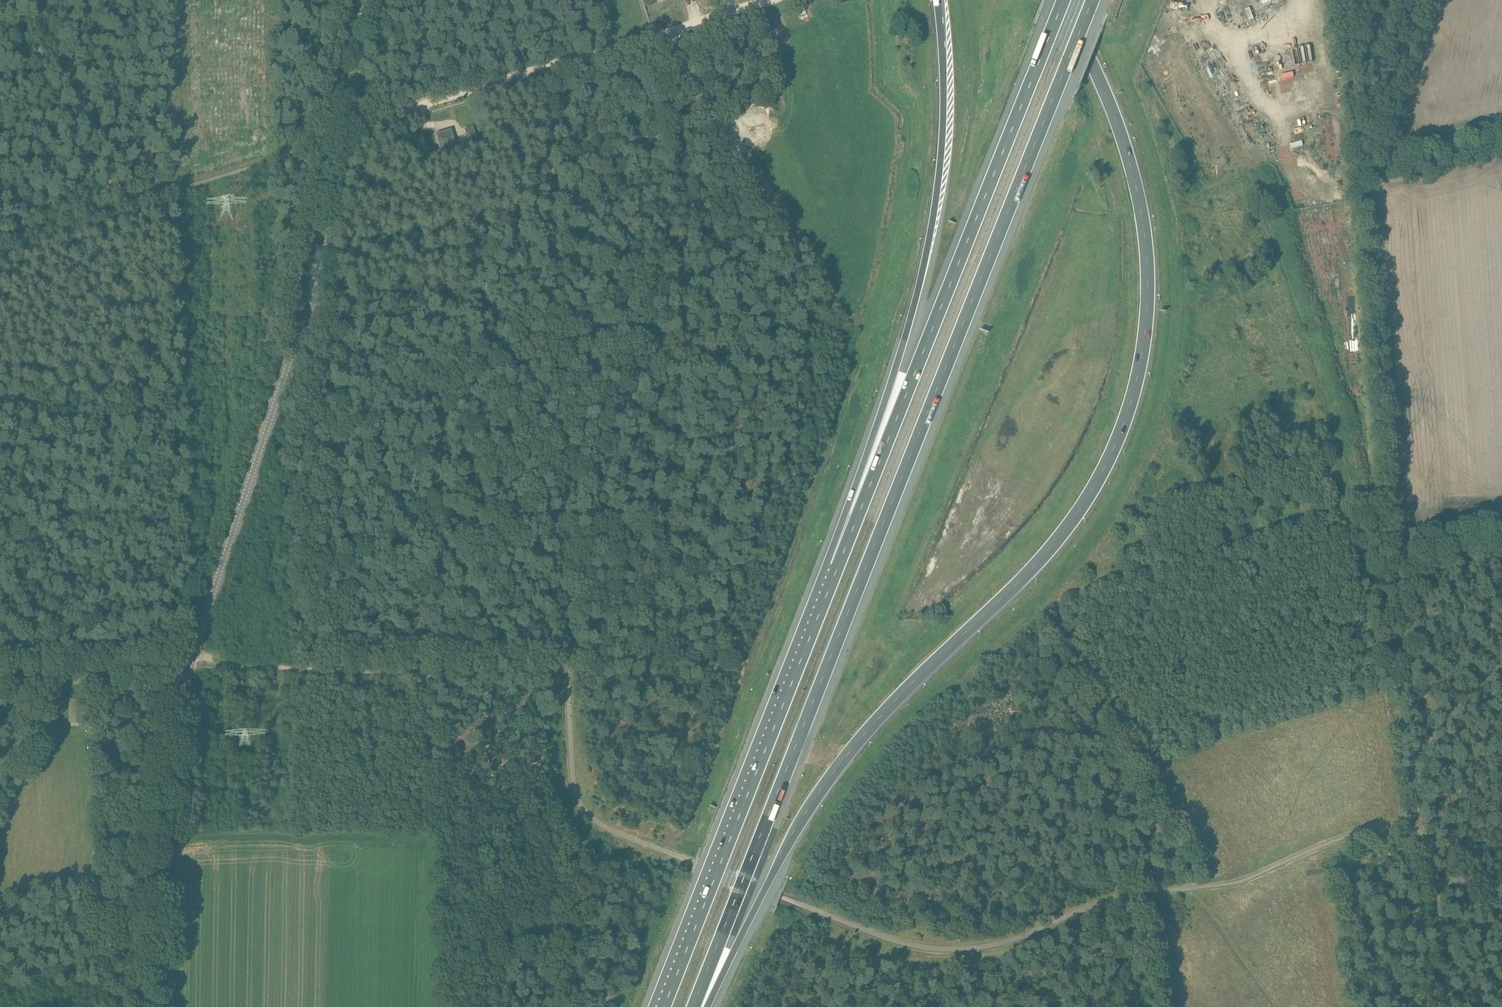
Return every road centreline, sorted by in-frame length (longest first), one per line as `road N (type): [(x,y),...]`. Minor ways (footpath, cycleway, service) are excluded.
road 1 (motorway): [(698,1006),(838,766),(876,718),(1055,542),(1088,498),(1132,404),(1147,322),(1143,224),(1119,129),(1059,0)]
road 2 (motorway): [(694,1006),(1093,0)]
road 3 (unclassified): [(152,1006),(173,725),(311,293),(365,0)]
road 4 (motorway): [(1063,0),(838,565)]
road 5 (motorway): [(938,0),(944,80),(930,239),(838,565)]
road 6 (motorway): [(838,565),(664,1006)]
road 7 (track): [(664,33),(854,329)]
road 8 (track): [(1299,0),(1297,35),(1313,81),(1291,113),(1263,106),(1226,45),(1269,24)]
road 9 (track): [(547,69),(770,0)]
road 10 (track): [(343,130),(547,69)]
road 11 (track): [(188,672),(0,670)]

